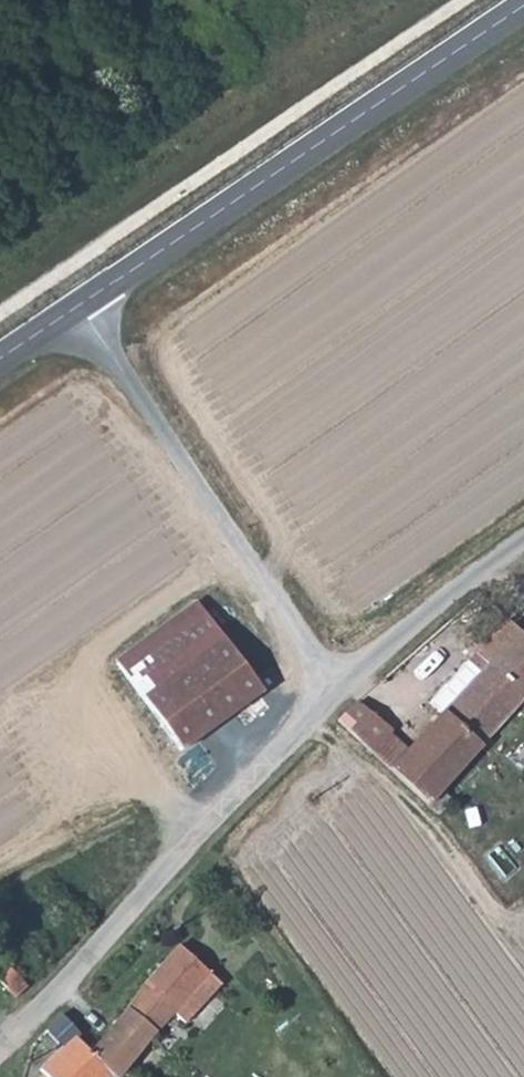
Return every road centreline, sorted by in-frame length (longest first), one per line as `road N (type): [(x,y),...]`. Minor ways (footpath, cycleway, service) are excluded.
road 1 (secondary): [(523,2),(76,303)]
road 2 (unclassified): [(0,1046),(343,682)]
road 3 (unclassified): [(76,303),(221,524),(343,682)]
road 4 (unclassified): [(343,682),(523,541)]

